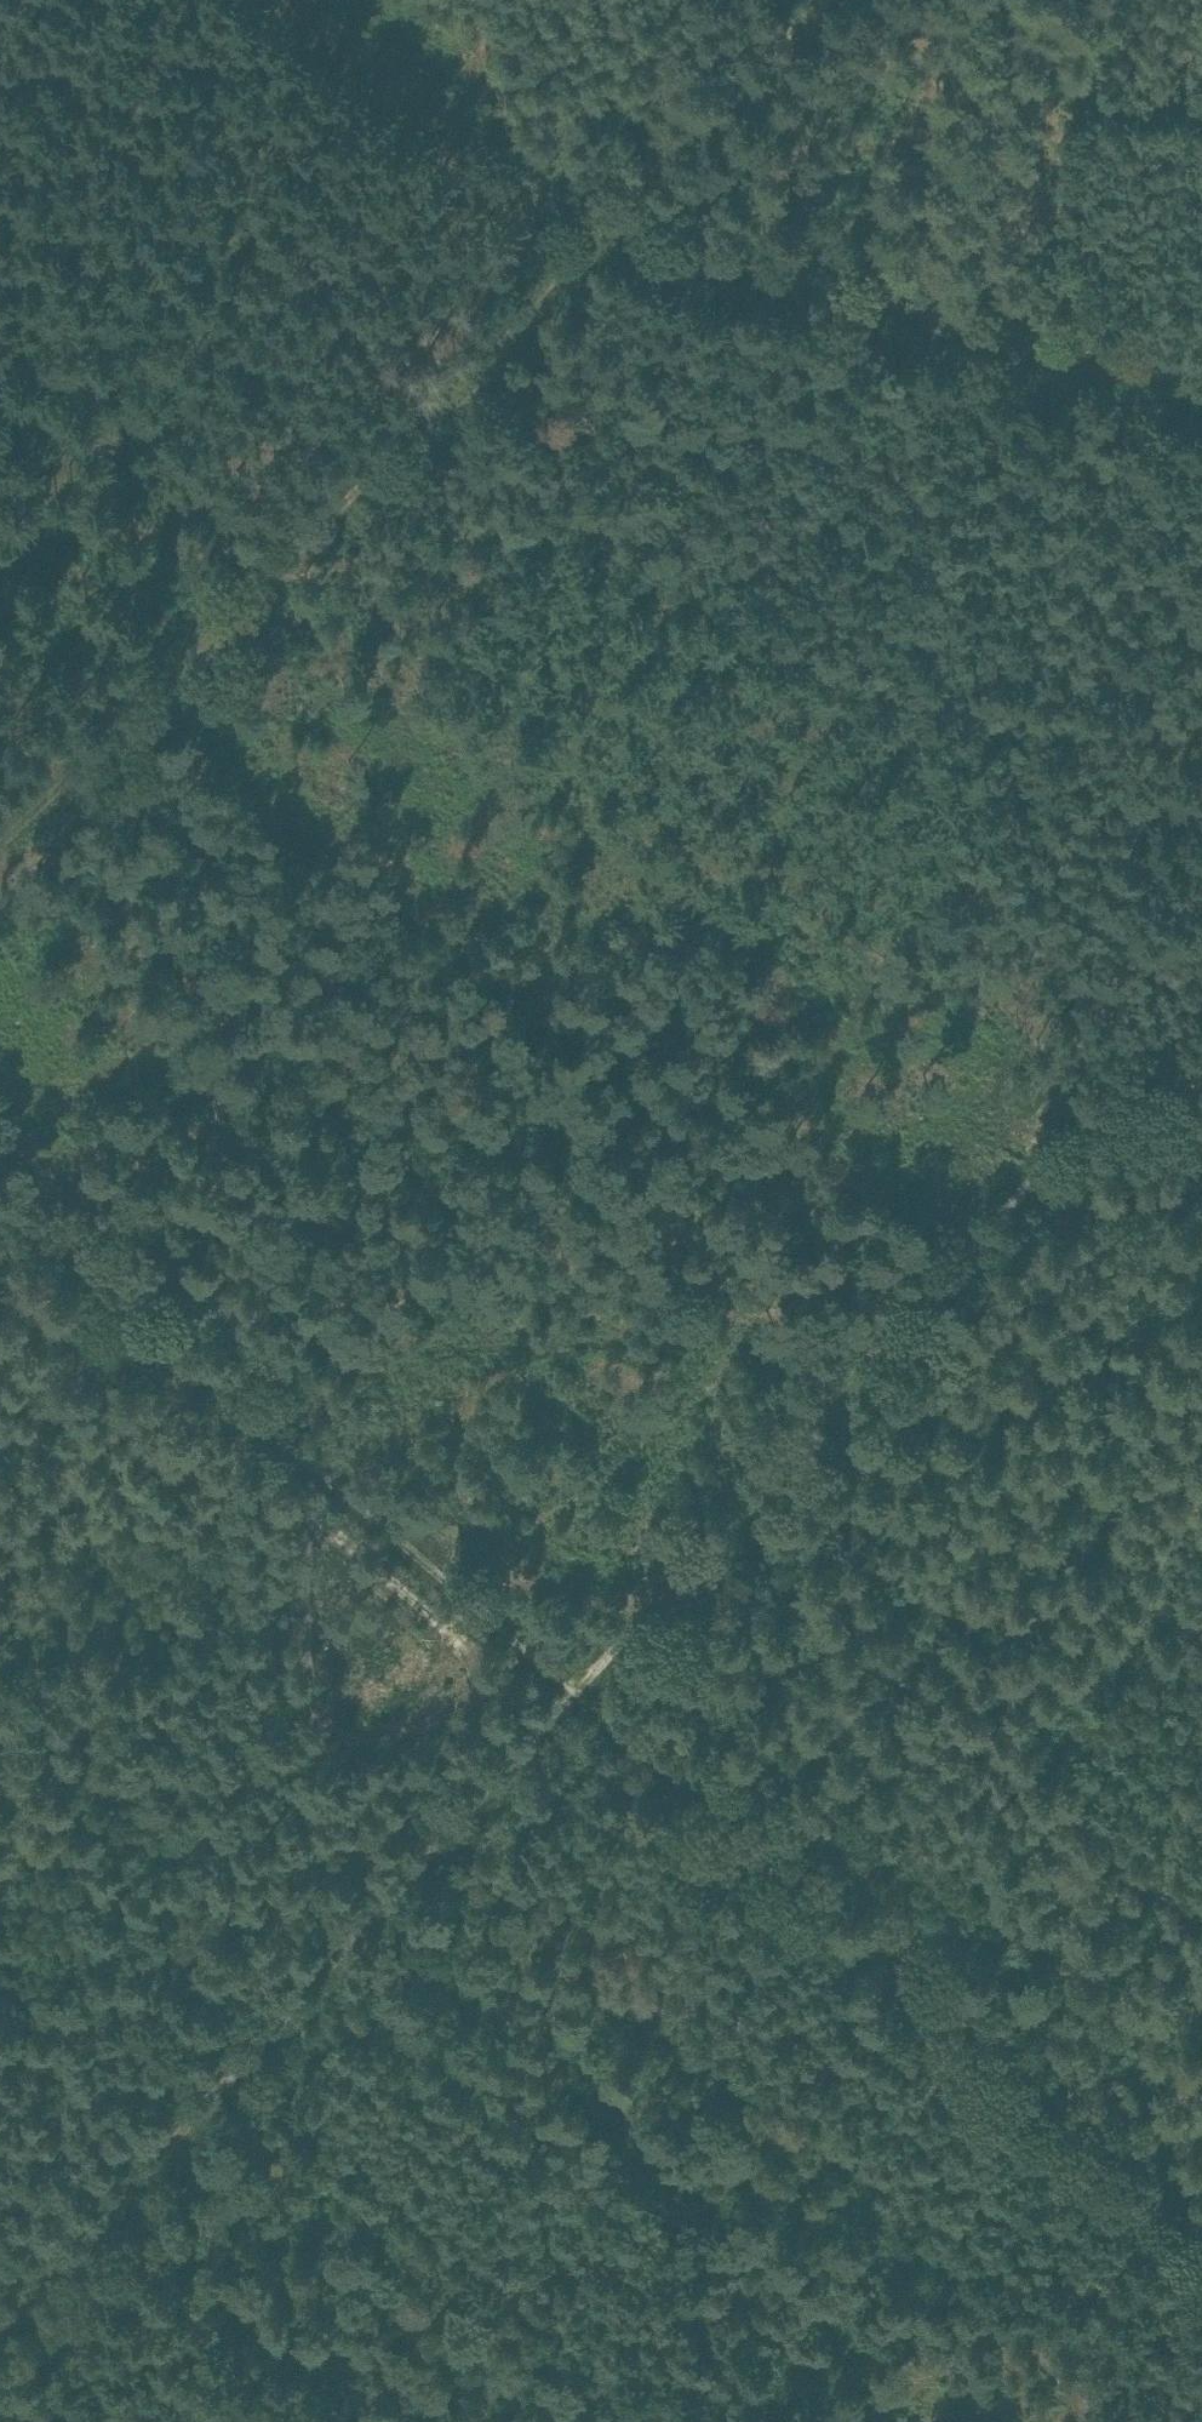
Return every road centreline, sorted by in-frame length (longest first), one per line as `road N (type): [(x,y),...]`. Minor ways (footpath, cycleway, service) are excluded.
road 1 (track): [(1201,959),(0,2326)]
road 2 (track): [(0,814),(588,231),(660,0)]
road 3 (track): [(1201,378),(595,207),(557,185),(331,0)]
road 4 (track): [(568,1687),(1201,2220)]
road 5 (track): [(568,1687),(0,1203)]

